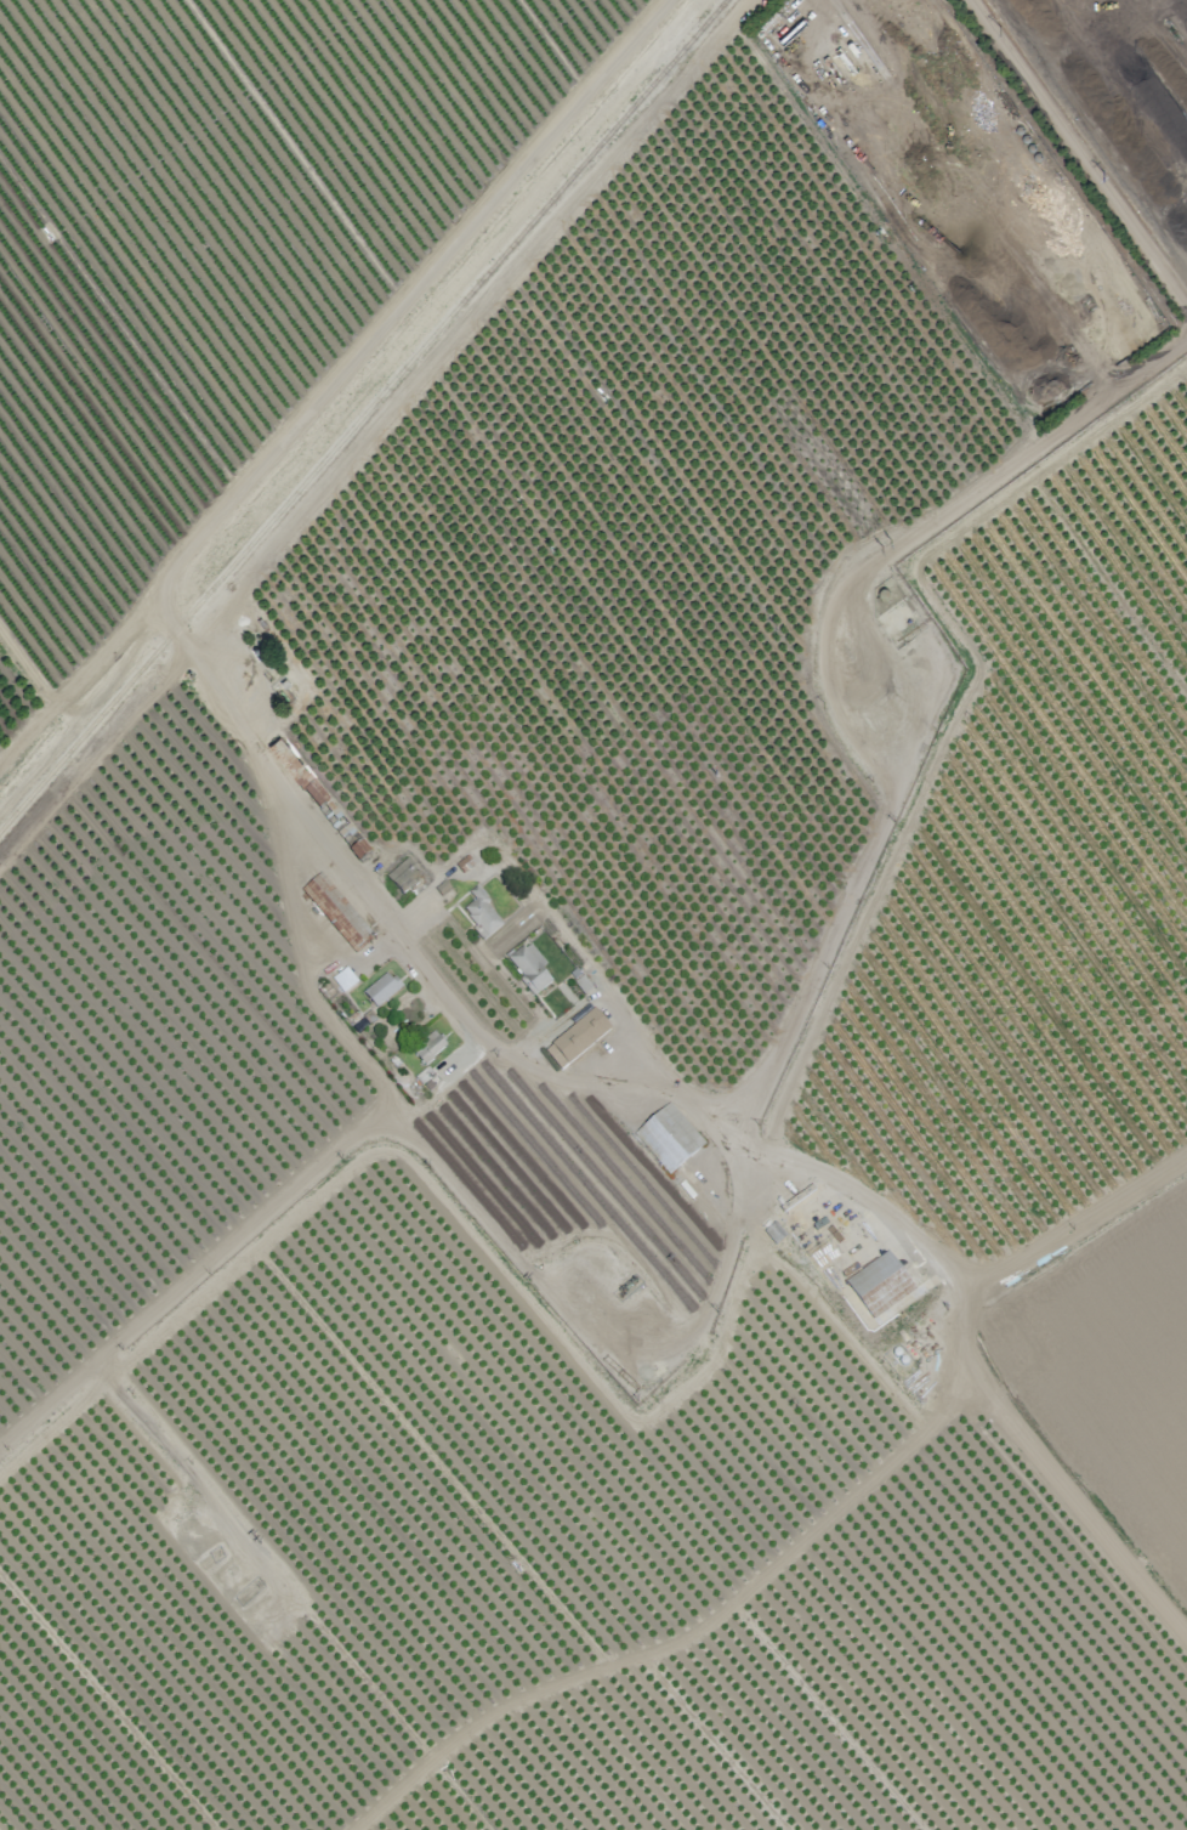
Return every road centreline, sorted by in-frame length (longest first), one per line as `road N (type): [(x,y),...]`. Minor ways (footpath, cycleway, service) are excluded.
road 1 (residential): [(703,1314),(761,1090),(878,812),(878,776),(841,702),(833,664),(841,589),(868,554),(1186,327)]

